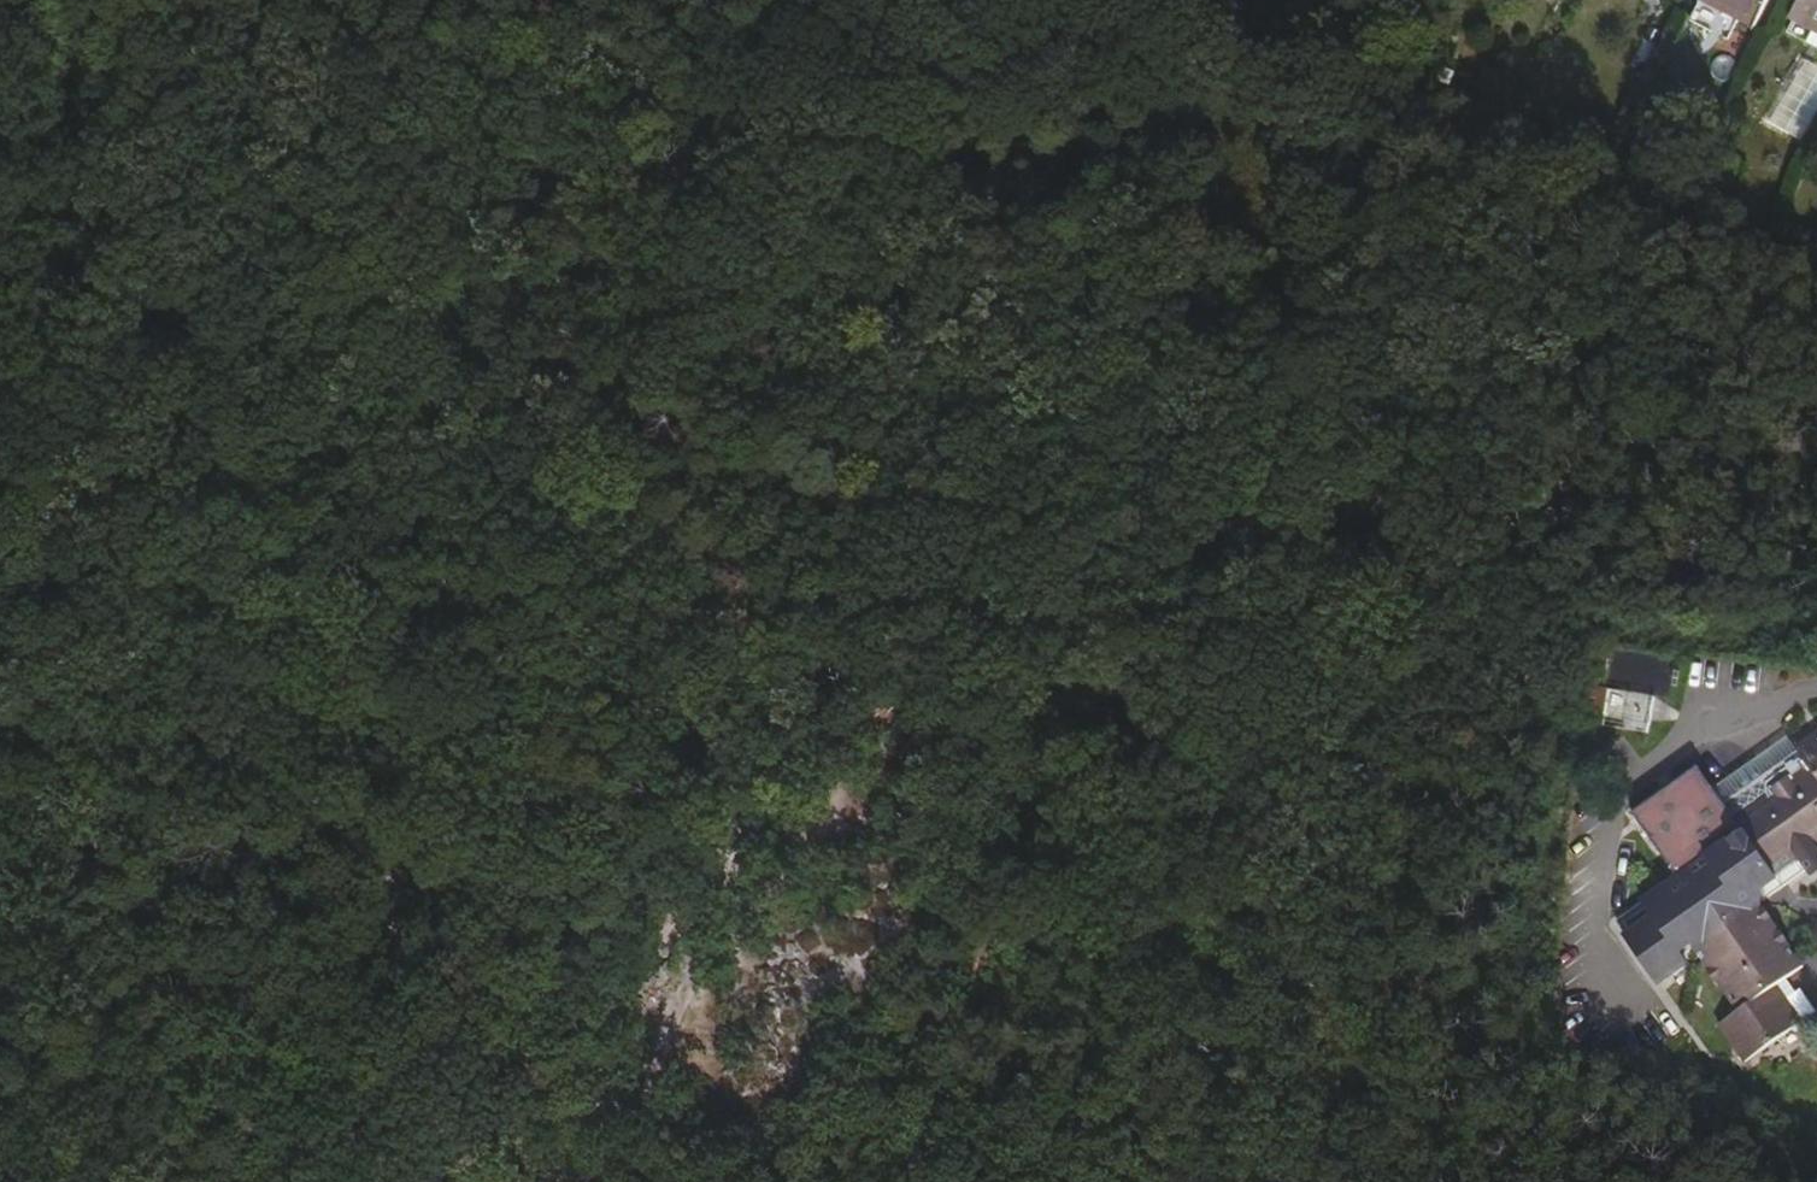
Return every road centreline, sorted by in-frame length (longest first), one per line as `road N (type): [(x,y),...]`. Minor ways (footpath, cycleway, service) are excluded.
road 1 (track): [(96,0),(130,120),(277,441),(320,580),(461,1181)]
road 2 (track): [(420,1008),(544,1181)]

